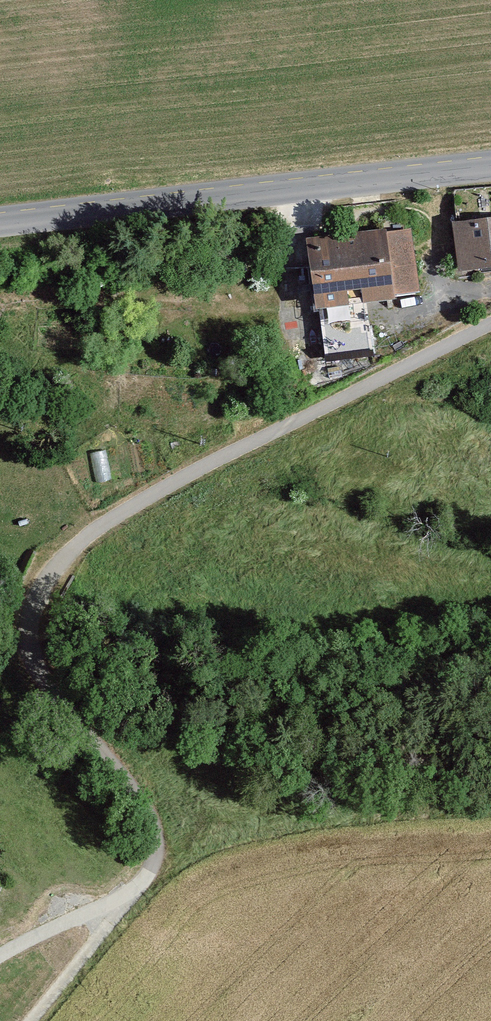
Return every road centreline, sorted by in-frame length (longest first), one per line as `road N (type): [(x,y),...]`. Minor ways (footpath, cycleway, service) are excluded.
road 1 (unclassified): [(490,324),(135,504),(83,539),(45,583),(28,631),(35,664),(147,811),(155,834),(149,871),(121,900)]
road 2 (tertiary): [(0,226),(490,171)]
road 3 (track): [(255,317),(141,305),(0,310)]
road 4 (unclassified): [(121,900),(29,1020)]
road 5 (unclassified): [(121,900),(0,955)]

